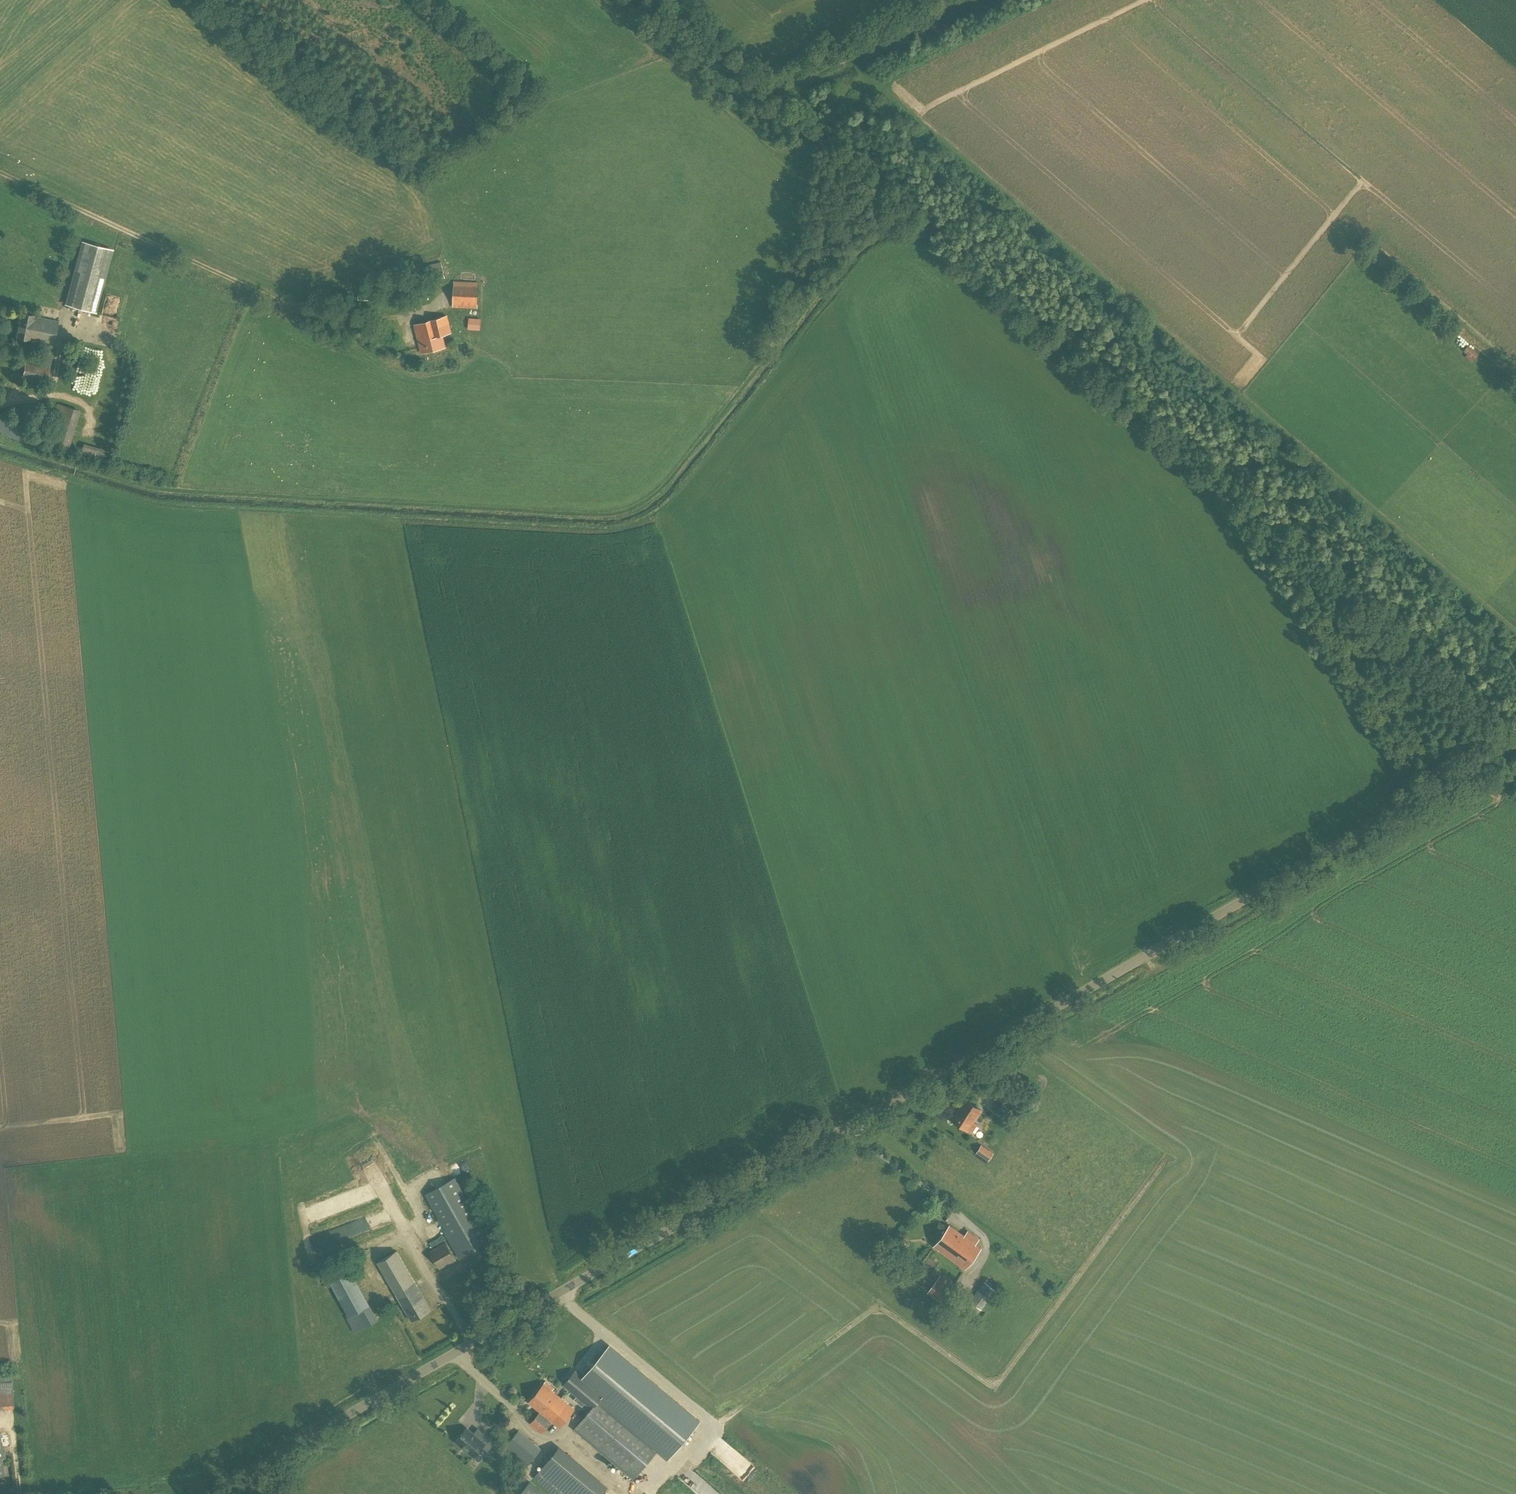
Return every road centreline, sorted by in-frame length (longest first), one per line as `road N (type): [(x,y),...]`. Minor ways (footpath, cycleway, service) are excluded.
road 1 (unclassified): [(209,1493),(821,1135),(1515,743)]
road 2 (track): [(863,77),(815,142),(785,151),(601,0)]

